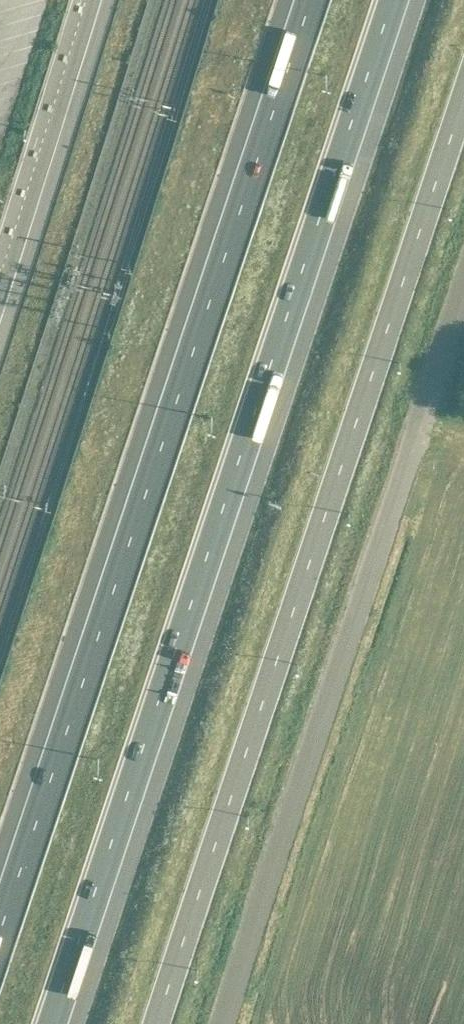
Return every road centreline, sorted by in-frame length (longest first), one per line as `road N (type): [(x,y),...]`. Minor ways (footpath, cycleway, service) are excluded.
road 1 (motorway): [(56,1023),(398,0)]
road 2 (tertiary): [(153,1023),(463,88)]
road 3 (motorway): [(305,0),(0,883)]
road 4 (unclassified): [(228,1023),(463,297)]
road 5 (tertiary): [(98,0),(0,304)]

